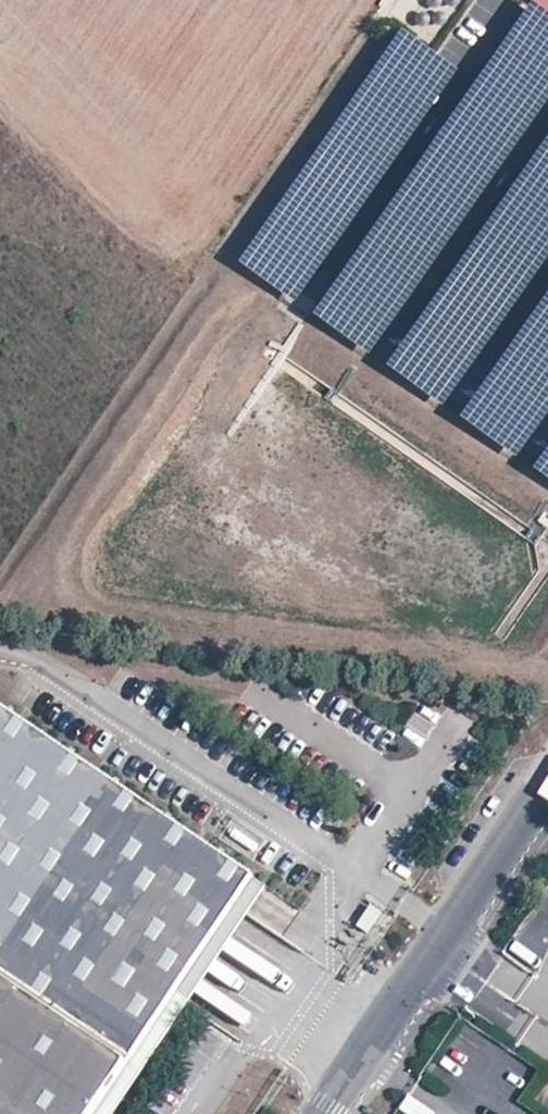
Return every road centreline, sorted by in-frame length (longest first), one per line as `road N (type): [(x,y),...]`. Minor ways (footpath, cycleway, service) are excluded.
road 1 (unclassified): [(326,1113),(547,782)]

